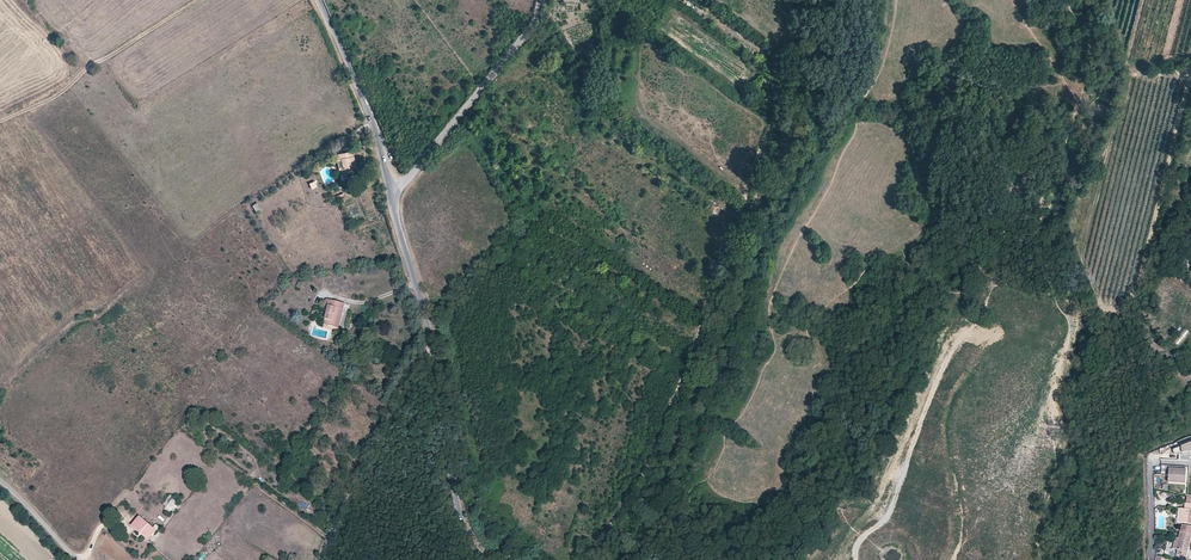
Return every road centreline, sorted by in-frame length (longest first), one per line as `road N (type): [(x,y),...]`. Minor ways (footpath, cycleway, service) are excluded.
road 1 (unclassified): [(540,0),(535,22),(389,191)]
road 2 (unclassified): [(432,347),(322,559)]
road 3 (track): [(0,120),(59,99),(85,71),(197,0)]
road 4 (unclassified): [(432,347),(462,518),(493,559)]
road 5 (unclassified): [(389,191),(367,106),(319,0)]
road 6 (unclassified): [(389,191),(432,347)]

